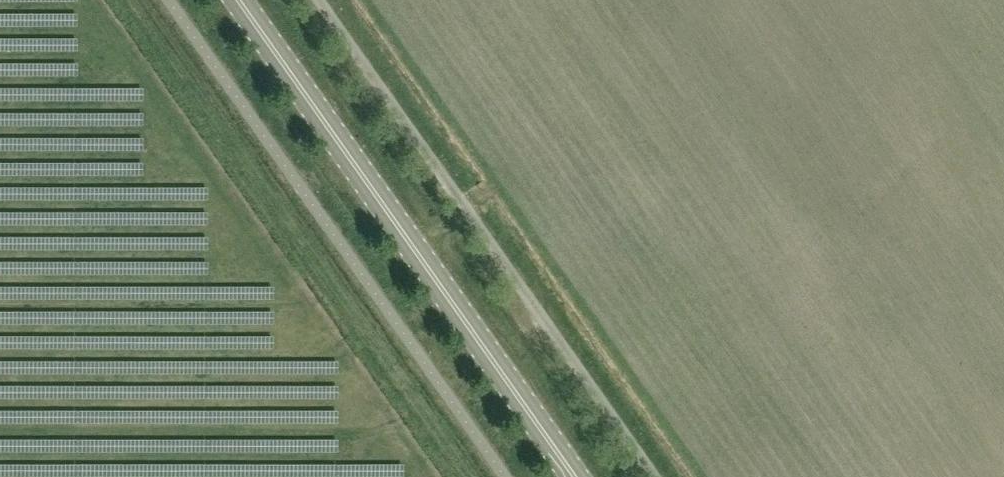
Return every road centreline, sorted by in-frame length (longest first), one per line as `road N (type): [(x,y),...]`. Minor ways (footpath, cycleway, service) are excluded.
road 1 (secondary): [(575,476),(239,0)]

